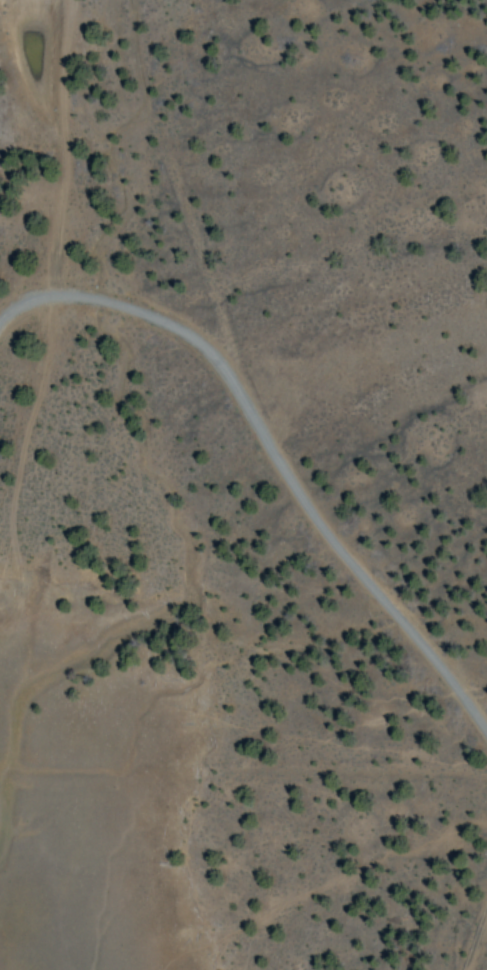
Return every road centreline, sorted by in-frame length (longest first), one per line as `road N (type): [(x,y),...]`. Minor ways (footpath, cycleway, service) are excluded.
road 1 (residential): [(0,329),(56,294),(131,307),(204,344),(317,515),(486,733)]
road 2 (track): [(27,576),(12,532),(56,294),(63,67),(76,0)]

